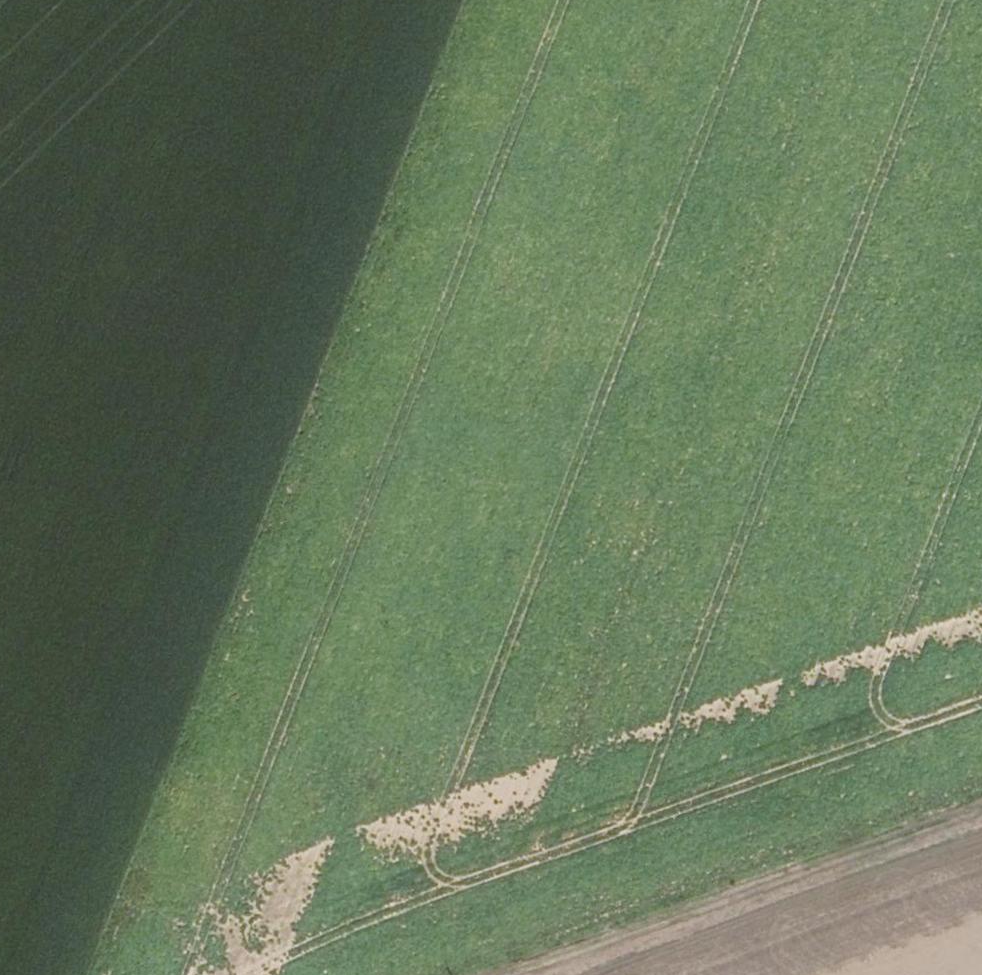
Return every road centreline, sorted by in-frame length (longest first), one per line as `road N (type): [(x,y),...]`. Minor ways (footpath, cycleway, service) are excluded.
road 1 (track): [(496,974),(981,798)]

